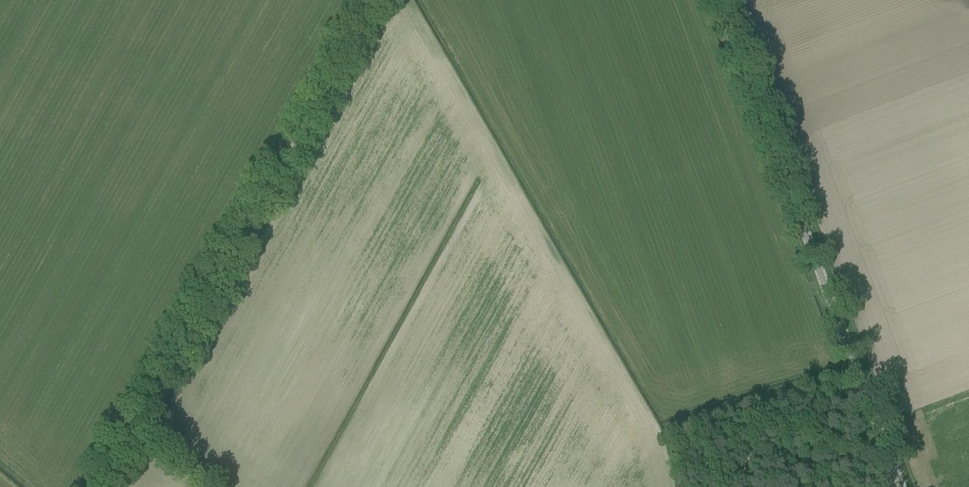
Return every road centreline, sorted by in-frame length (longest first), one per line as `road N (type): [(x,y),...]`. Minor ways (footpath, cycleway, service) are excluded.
road 1 (track): [(100,486),(375,0)]
road 2 (tertiary): [(899,486),(715,0)]

